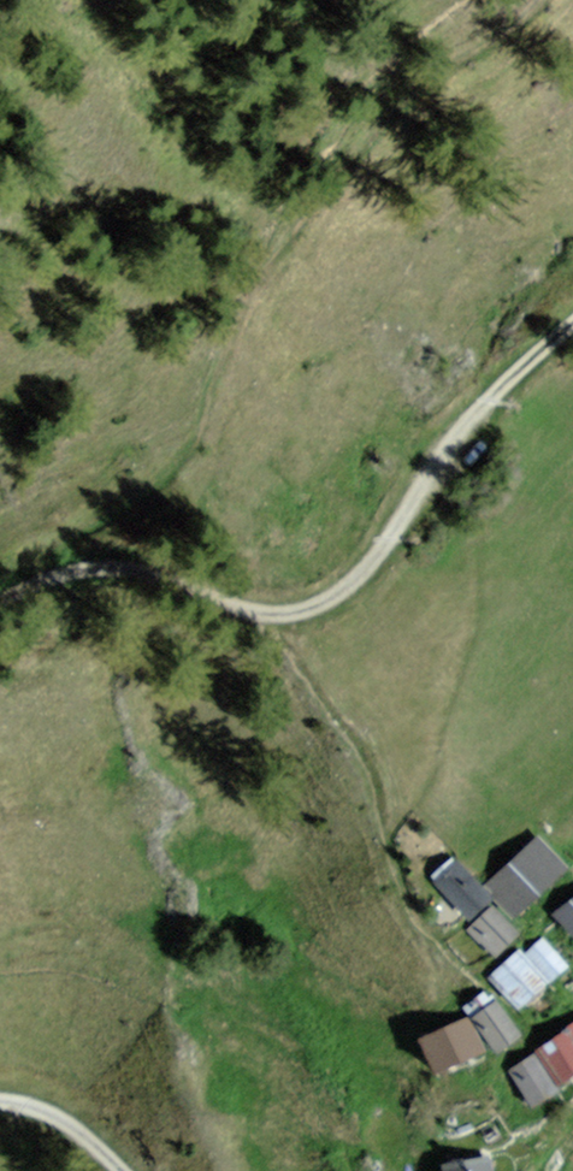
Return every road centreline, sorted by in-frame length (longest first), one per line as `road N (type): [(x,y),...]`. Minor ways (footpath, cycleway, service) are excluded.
road 1 (track): [(0,601),(69,572),(105,569),(144,574),(238,608),(288,615),(320,605),(400,526),(451,442),(572,325)]
road 2 (track): [(572,1012),(526,1024),(413,916),(370,774),(292,663),(268,612)]
road 3 (track): [(124,1170),(57,1118),(0,1099)]

